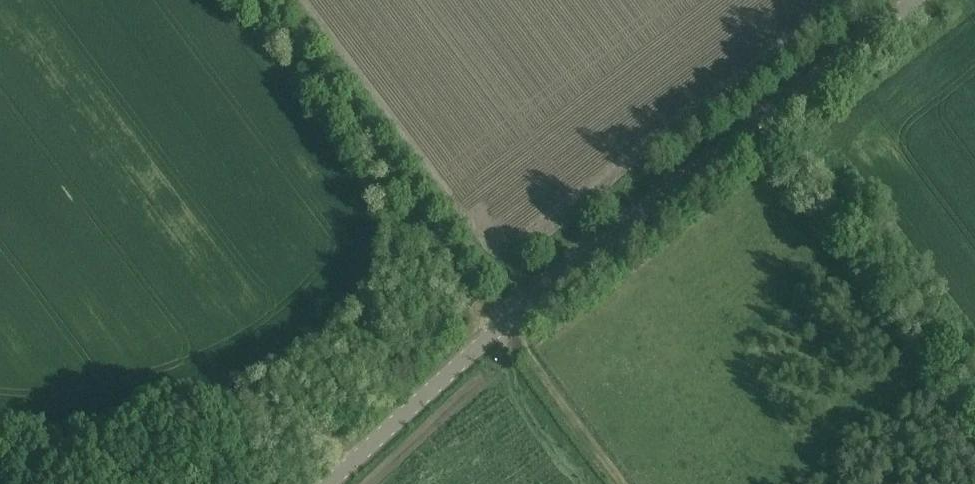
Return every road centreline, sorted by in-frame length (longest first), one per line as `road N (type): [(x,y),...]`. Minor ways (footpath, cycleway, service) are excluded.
road 1 (unclassified): [(344,483),(505,322),(911,0)]
road 2 (track): [(251,0),(505,322)]
road 3 (track): [(625,483),(505,322)]

